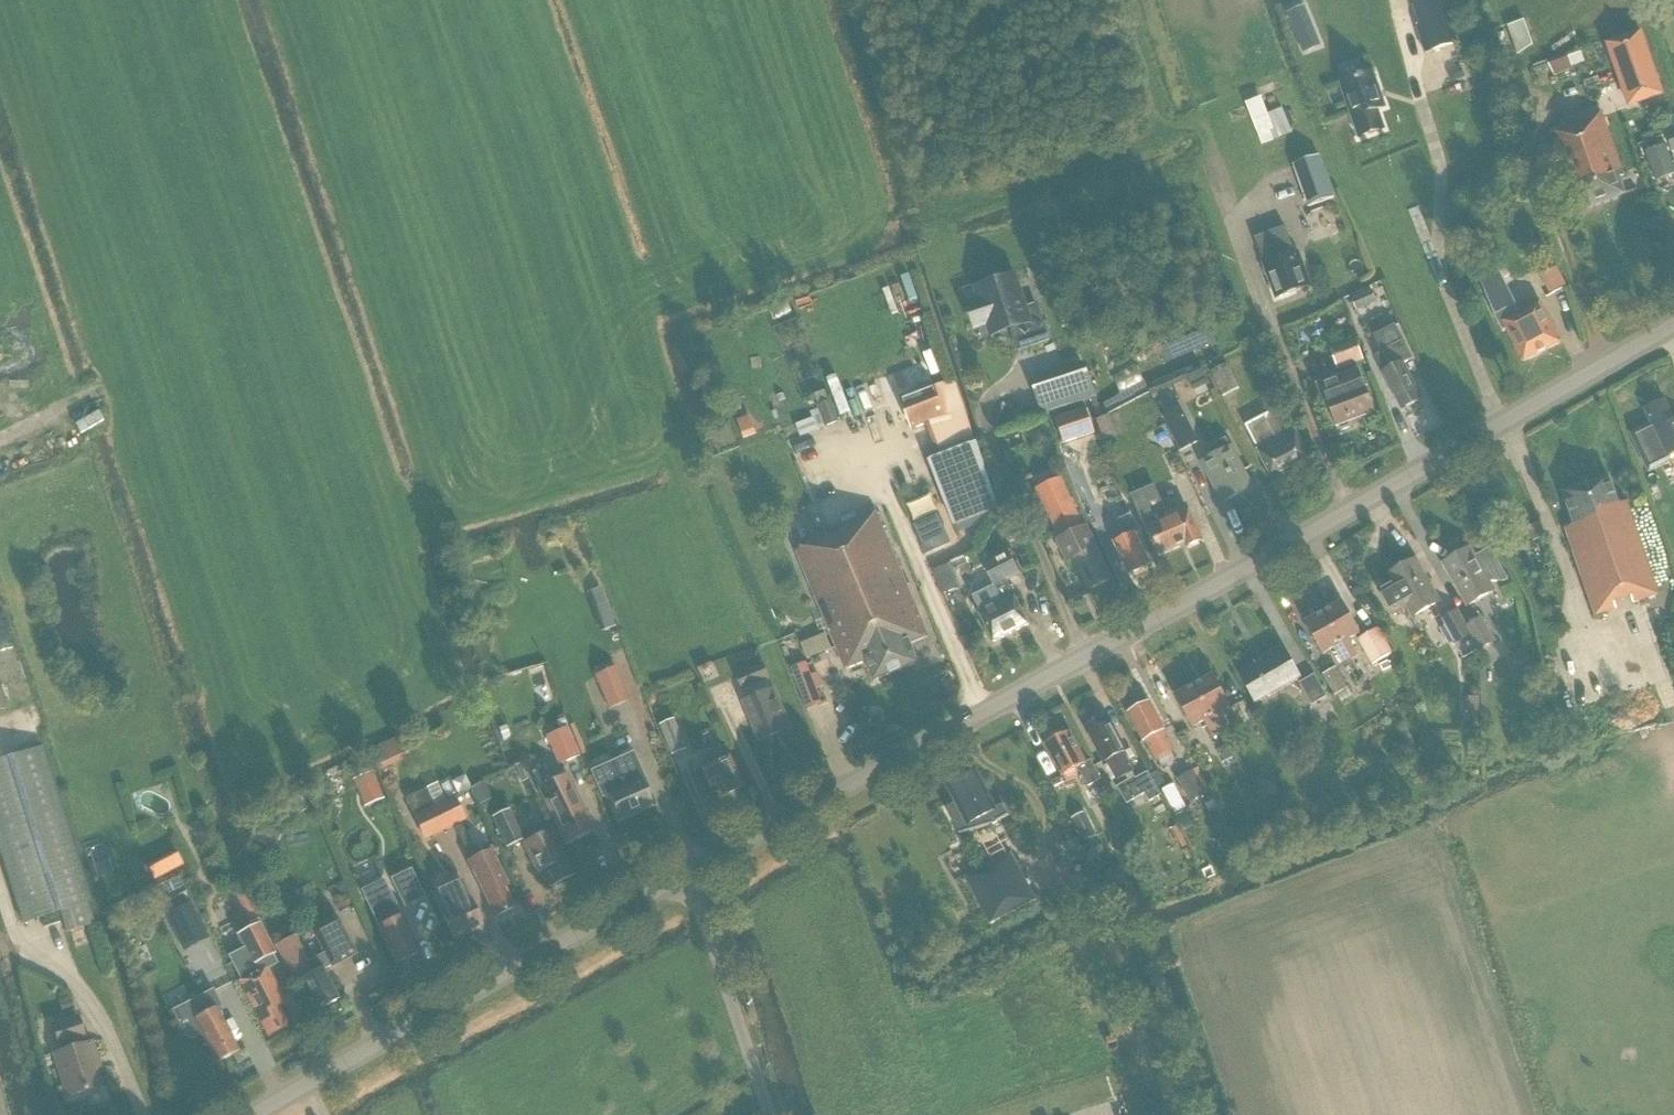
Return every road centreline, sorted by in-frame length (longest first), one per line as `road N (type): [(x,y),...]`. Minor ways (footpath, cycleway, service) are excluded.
road 1 (tertiary): [(261,1114),(1673,323)]
road 2 (track): [(1088,655),(986,433)]

